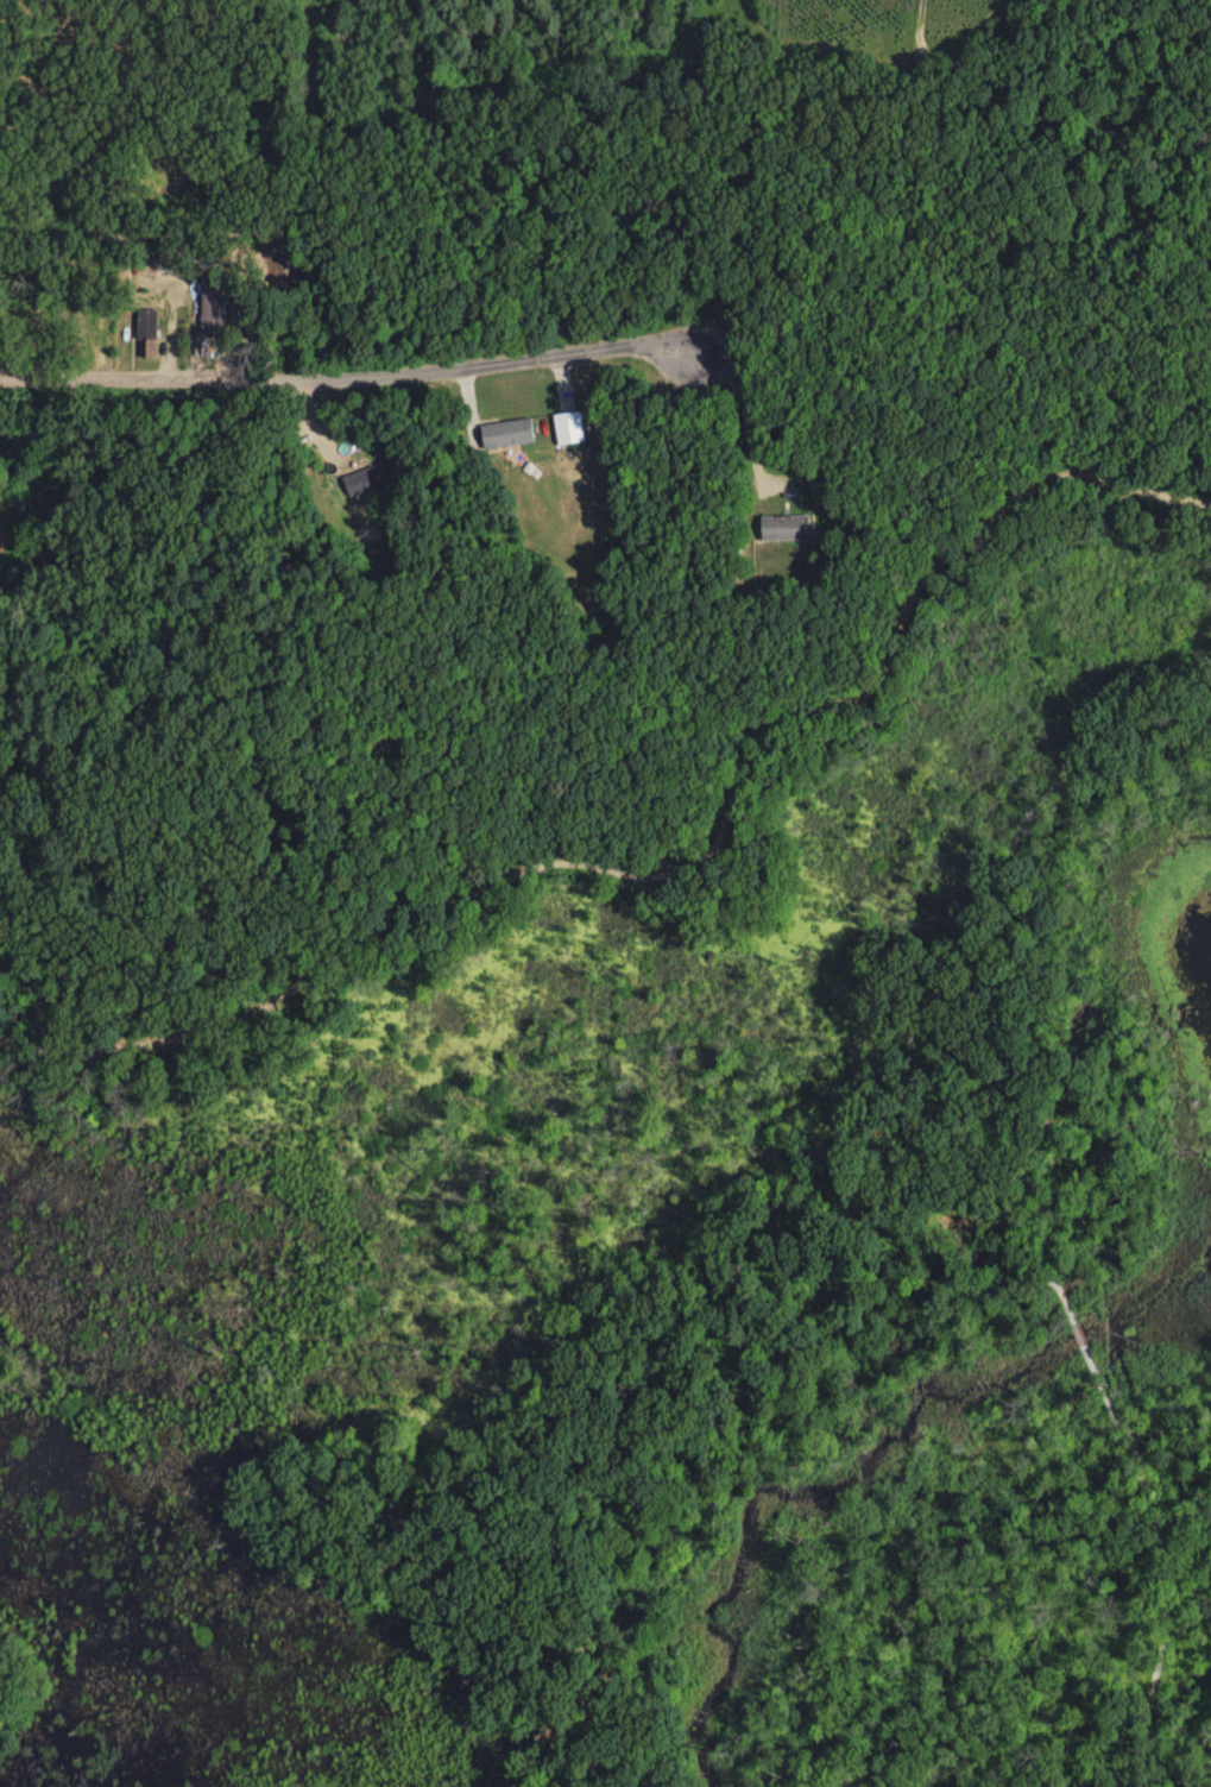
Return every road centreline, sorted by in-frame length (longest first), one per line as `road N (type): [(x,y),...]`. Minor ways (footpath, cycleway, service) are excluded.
road 1 (track): [(1023,0),(950,61),(914,65),(813,39),(688,39),(358,137),(327,153),(298,184),(278,253),(280,319),(270,370),(260,378)]
road 2 (residential): [(213,380),(386,376),(654,344),(693,354)]
road 3 (residential): [(0,380),(213,380)]

